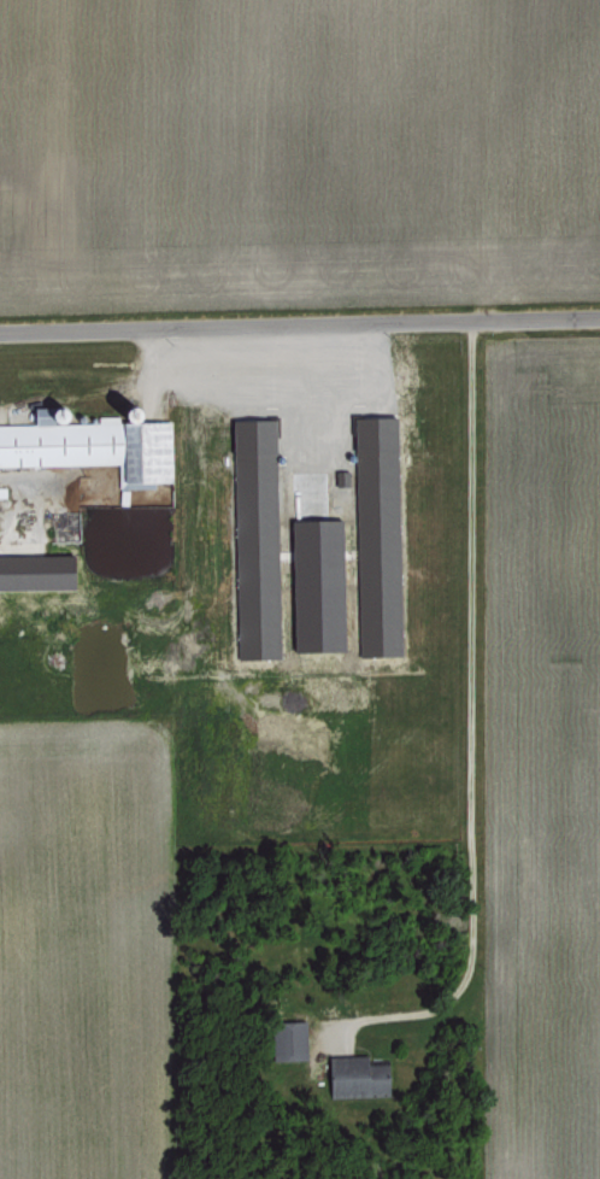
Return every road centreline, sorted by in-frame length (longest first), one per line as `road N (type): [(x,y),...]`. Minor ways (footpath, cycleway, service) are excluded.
road 1 (residential): [(0,330),(599,317)]

